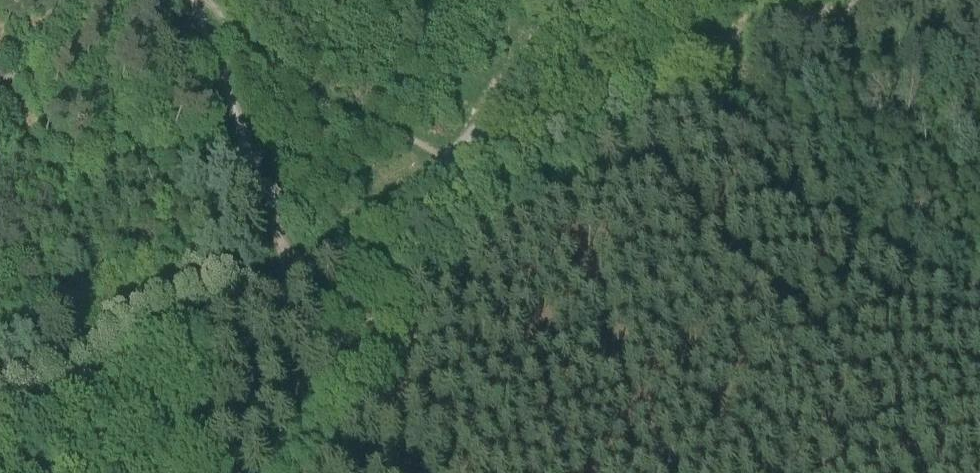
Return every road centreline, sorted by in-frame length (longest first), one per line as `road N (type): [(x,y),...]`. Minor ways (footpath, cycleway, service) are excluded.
road 1 (track): [(586,0),(432,180),(296,283)]
road 2 (track): [(296,283),(0,441)]
road 3 (track): [(194,0),(296,283)]

